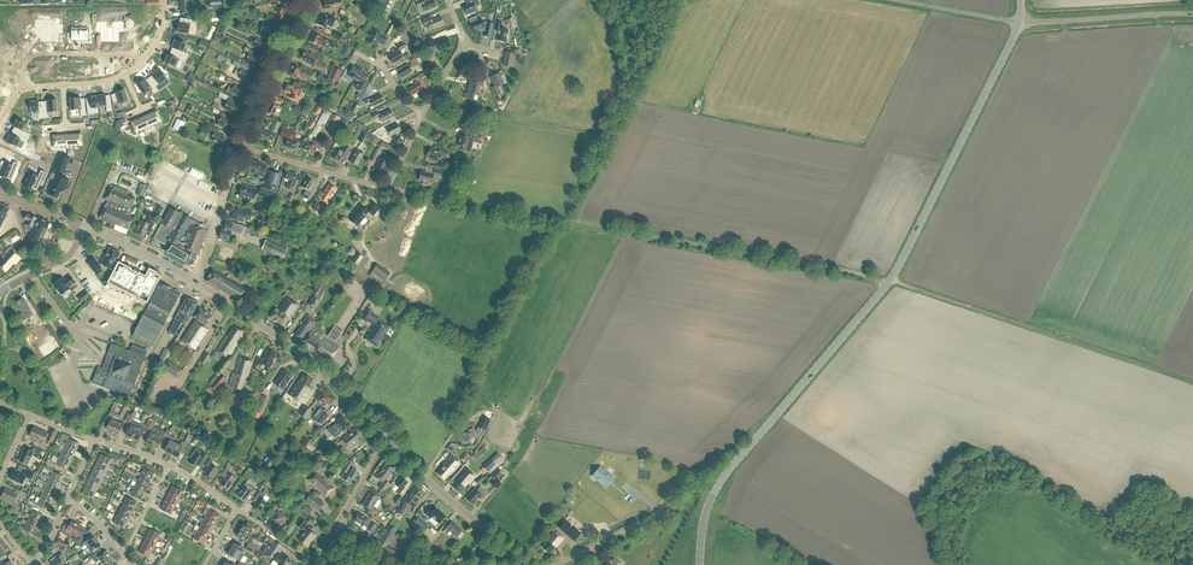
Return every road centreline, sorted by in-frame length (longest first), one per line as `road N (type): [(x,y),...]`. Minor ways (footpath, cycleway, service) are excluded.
road 1 (track): [(388,188),(889,280),(1192,382)]
road 2 (primary): [(699,564),(713,492),(889,280),(1019,22)]
road 3 (secondary): [(387,444),(295,348),(195,282)]
road 4 (residential): [(240,146),(388,188),(422,114)]
road 5 (secondary): [(523,564),(387,444)]
road 6 (unclassified): [(1192,14),(1019,22)]
road 7 (unclassified): [(240,146),(304,0)]
road 8 (residential): [(22,89),(35,55),(148,57)]
road 9 (unclassified): [(195,282),(240,146)]
road 10 (unclassified): [(311,564),(387,444)]
road 11 (residential): [(556,564),(677,505)]
road 12 (residential): [(22,89),(110,80),(148,57)]
road 13 (secondary): [(195,282),(83,227)]
road 14 (unclassified): [(1019,22),(898,0)]

